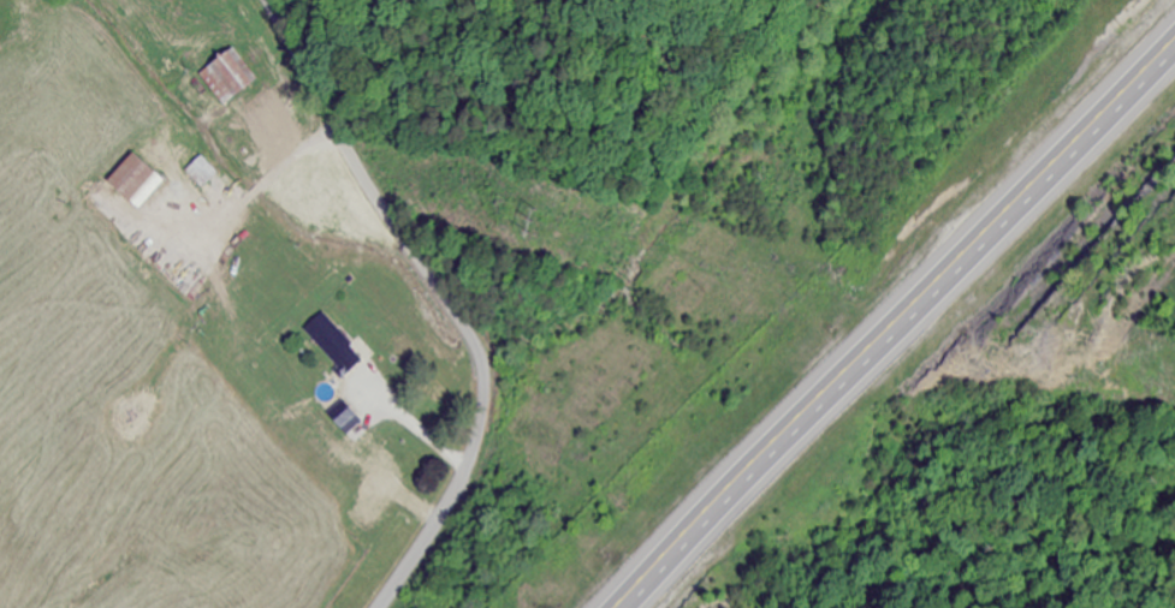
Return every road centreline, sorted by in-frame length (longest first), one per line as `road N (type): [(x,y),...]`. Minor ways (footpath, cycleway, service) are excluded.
road 1 (trunk): [(1174,43),(615,607)]
road 2 (residential): [(379,607),(464,467),(479,423),(477,358),(382,213),(264,0)]
road 3 (residential): [(471,346),(488,358),(604,311),(742,145),(821,0)]

